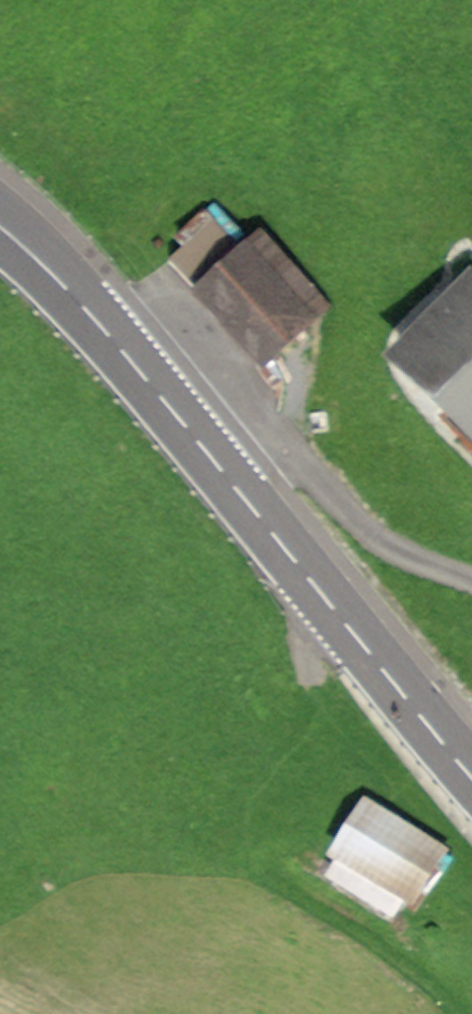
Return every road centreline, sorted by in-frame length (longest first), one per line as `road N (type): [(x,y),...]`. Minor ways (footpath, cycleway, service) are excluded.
road 1 (primary): [(0,221),(220,468),(471,779)]
road 2 (track): [(471,585),(391,550),(292,458),(220,468)]

